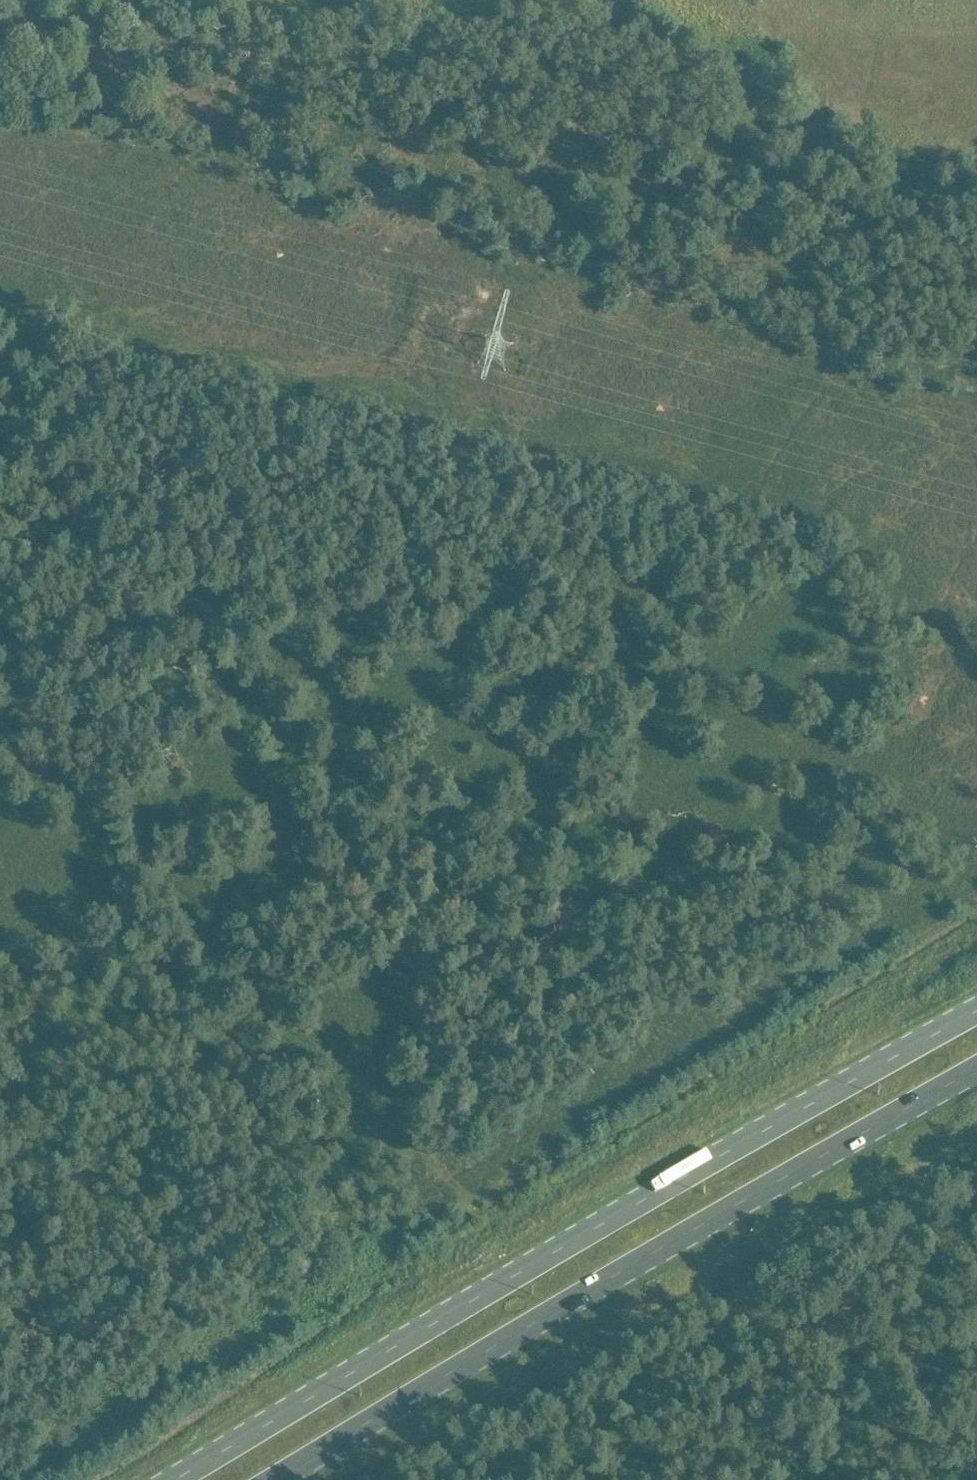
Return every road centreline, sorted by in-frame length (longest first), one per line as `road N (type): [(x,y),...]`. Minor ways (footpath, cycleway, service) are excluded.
road 1 (primary): [(976,1007),(160,1479)]
road 2 (primary): [(277,1479),(976,1078)]

